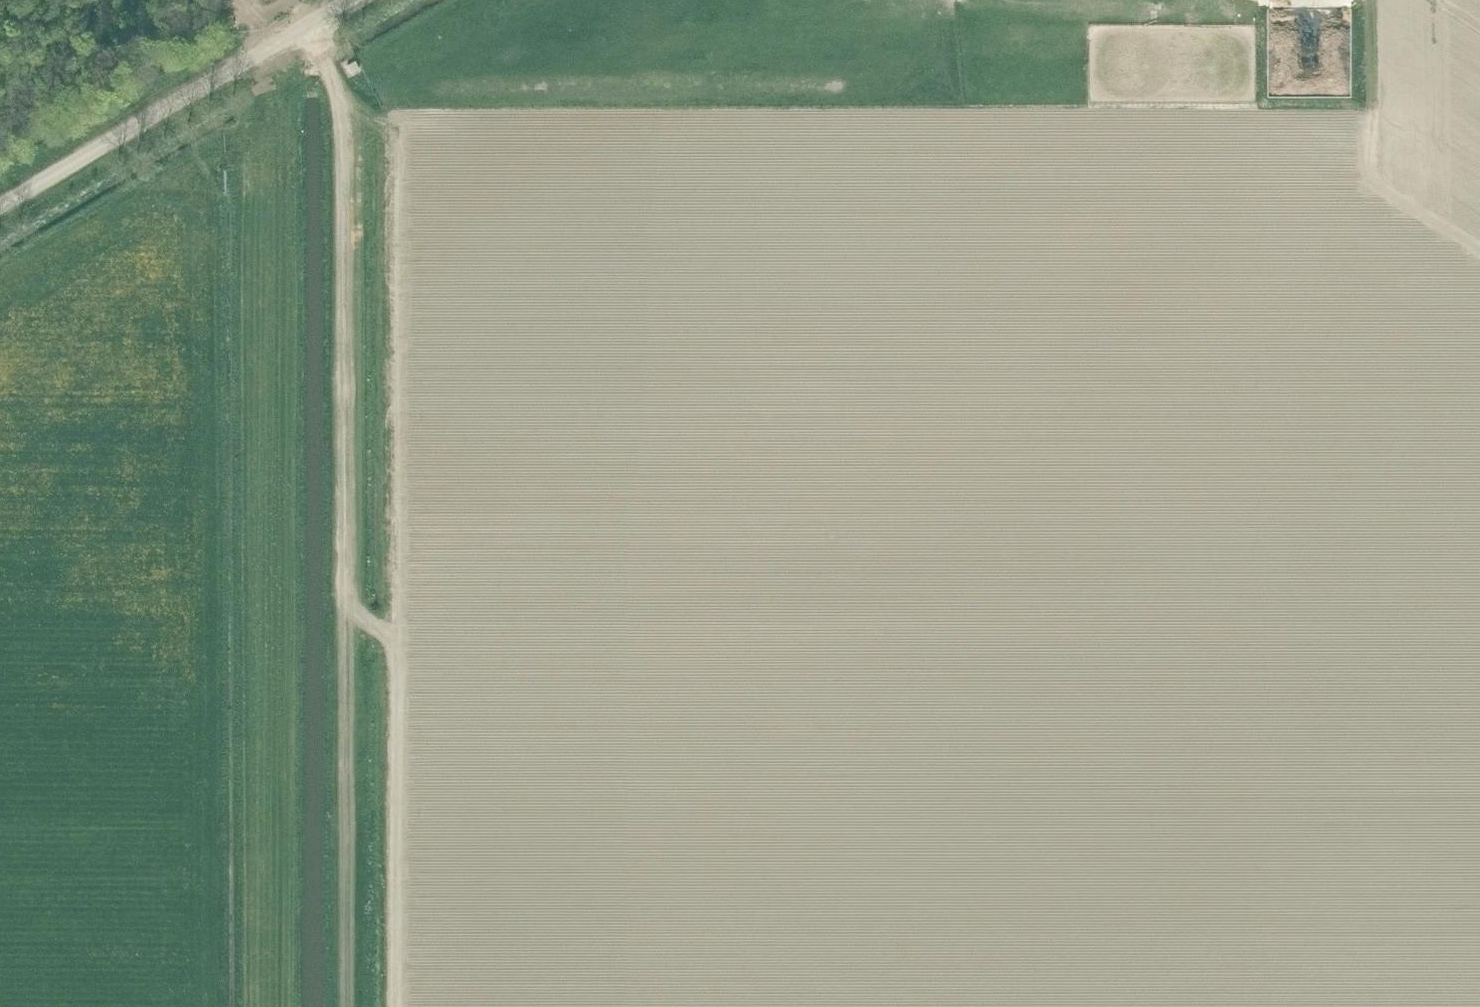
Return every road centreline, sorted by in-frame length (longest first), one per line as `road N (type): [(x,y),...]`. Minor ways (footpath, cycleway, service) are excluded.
road 1 (track): [(346,1006),(337,224),(344,94),(291,0)]
road 2 (unclassified): [(0,208),(351,0)]

